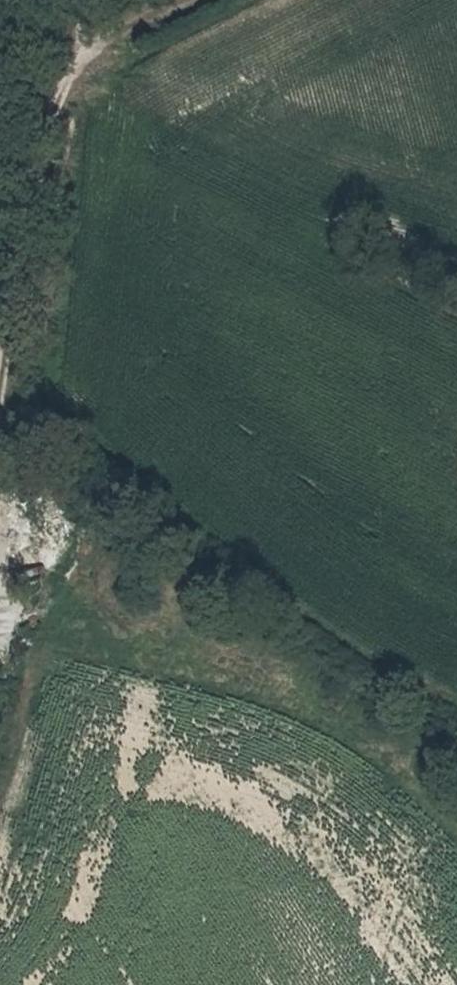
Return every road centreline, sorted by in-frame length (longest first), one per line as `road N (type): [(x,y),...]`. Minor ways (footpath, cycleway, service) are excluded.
road 1 (track): [(0,417),(56,97),(108,42),(186,0)]

